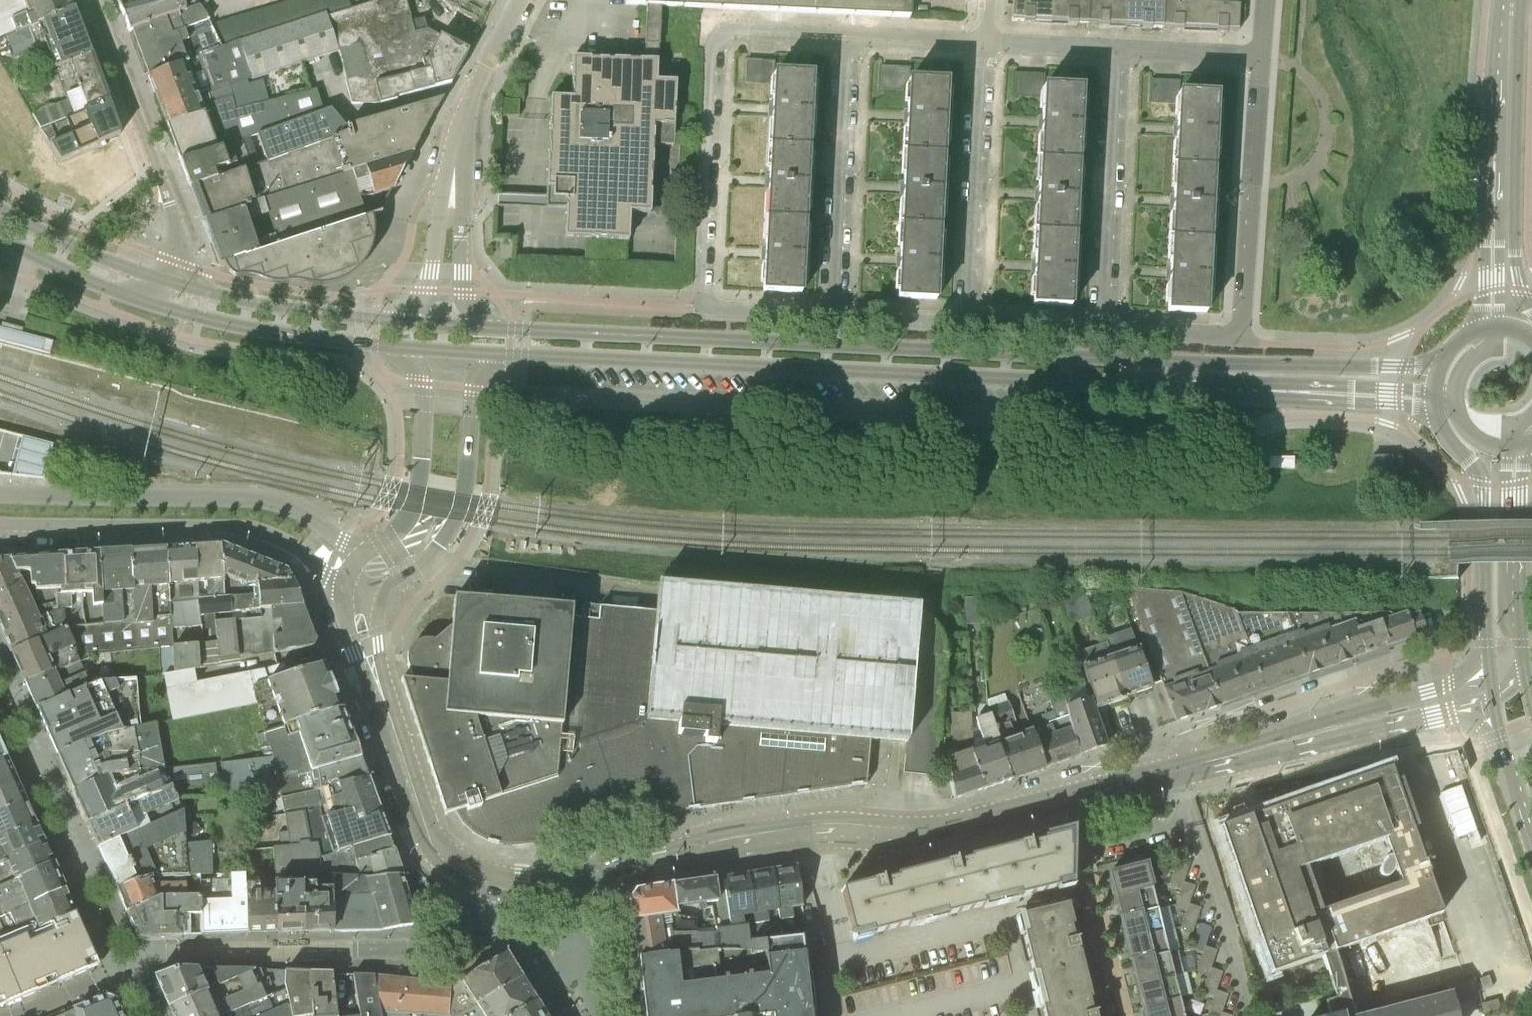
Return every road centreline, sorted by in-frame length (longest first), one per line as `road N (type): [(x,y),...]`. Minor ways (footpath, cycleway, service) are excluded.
road 1 (tertiary): [(1439,364),(1251,363),(485,328)]
road 2 (tertiary): [(491,354),(1284,391)]
road 3 (residential): [(592,875),(803,834),(934,831),(1172,772)]
road 4 (residential): [(840,314),(707,308),(715,46),(726,33),(848,40)]
road 5 (residential): [(1262,57),(1244,334),(1113,327)]
road 6 (residential): [(359,564),(321,525),(274,502),(0,495)]
road 7 (residential): [(0,524),(247,528),(285,542),(345,595)]
road 8 (residential): [(592,875),(495,884),(439,855),(420,824),(381,711)]
road 9 (tertiary): [(1531,308),(1514,246),(1515,0)]
road 10 (residential): [(169,284),(178,257),(174,219),(93,0)]
road 11 (residential): [(1416,693),(1407,666),(1189,739),(1172,772)]
road 12 (residential): [(1172,772),(1450,710)]
road 13 (residential): [(381,598),(439,546),(458,514),(471,388),(491,354)]
road 14 (residential): [(1113,327),(1121,52)]
road 15 (residential): [(840,314),(848,40)]
road 16 (residential): [(982,320),(989,46)]
road 17 (residential): [(1416,693),(1172,772)]
road 18 (tertiary): [(159,307),(276,334),(405,348)]
road 19 (tertiary): [(1433,409),(1483,496),(1485,644)]
road 20 (residential): [(405,348),(423,393),(418,491),(400,531),(359,564)]
road 21 (tertiary): [(403,323),(169,284)]
road 22 (tertiary): [(1496,135),(1480,329)]
road 23 (tertiary): [(1496,135),(1497,327)]
road 24 (tertiary): [(169,284),(92,256),(0,208)]
road 25 (residential): [(452,164),(468,102),(521,0)]
road 26 (tertiary): [(0,242),(159,307)]
road 27 (residential): [(485,328),(463,292),(452,164)]
road 28 (residential): [(452,164),(430,272),(403,323)]
road 29 (tertiary): [(1284,391),(1433,409)]
road 30 (tertiary): [(1284,391),(1309,384),(1432,390)]
road 31 (residential): [(982,320),(840,314)]
road 32 (residential): [(848,40),(989,46)]
road 33 (residential): [(1262,57),(1121,52)]
road 34 (tertiary): [(1510,0),(1496,135)]
road 35 (residential): [(1121,52),(989,46)]
road 36 (residential): [(1113,327),(982,320)]
road 37 (residential): [(345,595),(354,655),(381,711)]
road 38 (tertiary): [(1521,660),(1515,539)]
road 39 (tertiary): [(1497,734),(1531,849)]

